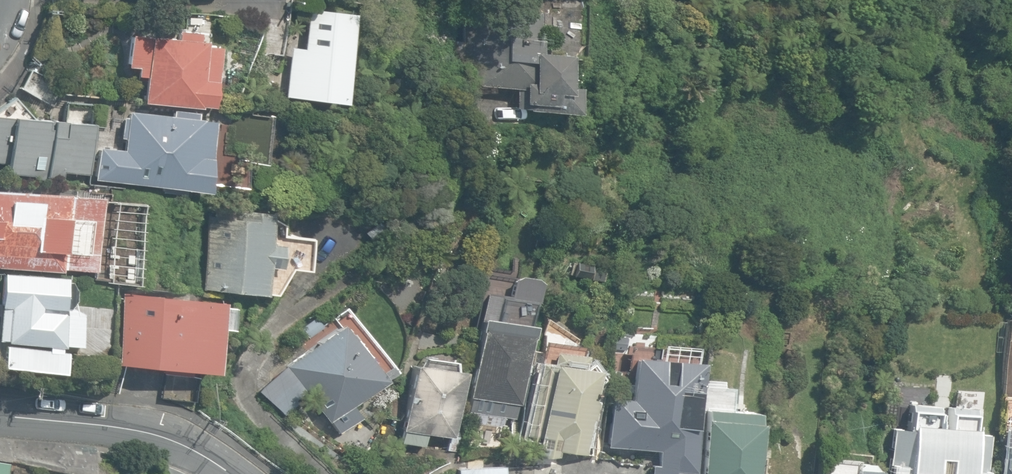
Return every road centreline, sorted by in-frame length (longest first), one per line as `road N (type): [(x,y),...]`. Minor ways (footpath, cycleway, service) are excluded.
road 1 (residential): [(232,473),(149,433),(0,419)]

